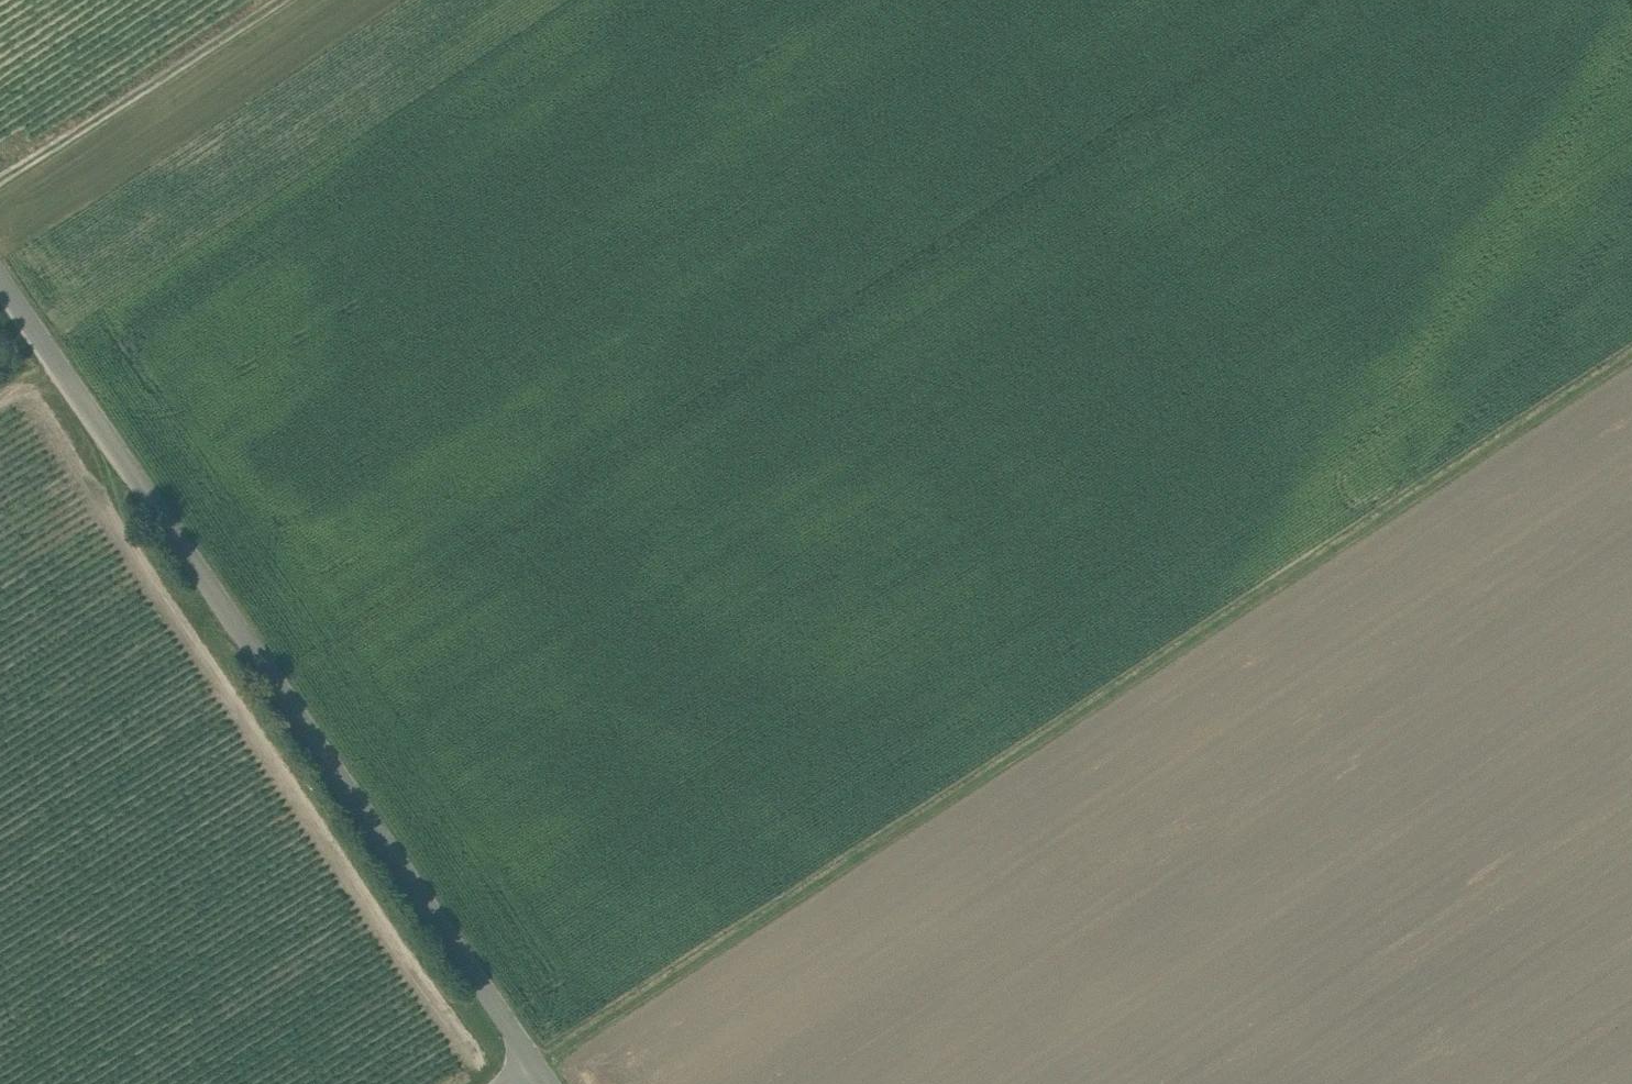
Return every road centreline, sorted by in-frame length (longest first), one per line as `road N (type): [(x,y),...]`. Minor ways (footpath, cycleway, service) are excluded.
road 1 (track): [(1631,353),(535,1066)]
road 2 (unclassified): [(547,1083),(0,284)]
road 3 (track): [(258,0),(0,177)]

